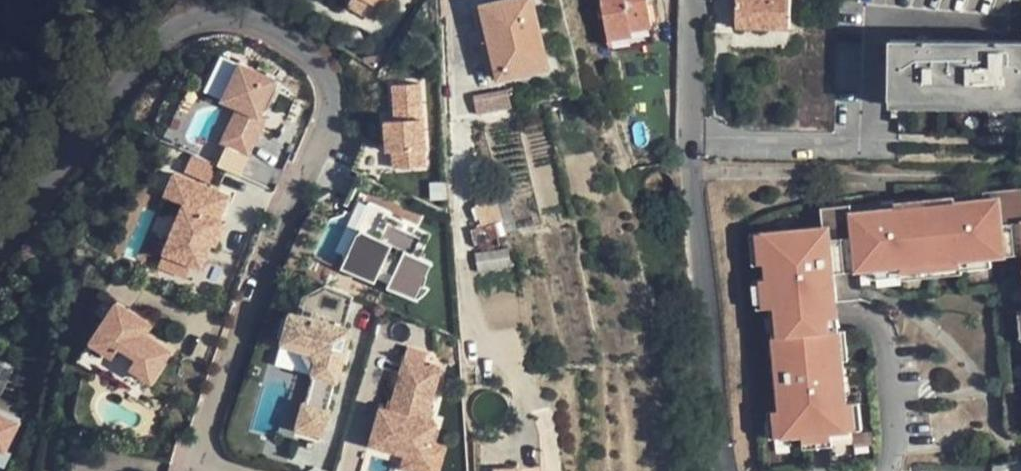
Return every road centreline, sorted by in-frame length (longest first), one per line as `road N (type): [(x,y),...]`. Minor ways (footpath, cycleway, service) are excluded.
road 1 (residential): [(694,0),(691,178),(724,470)]

